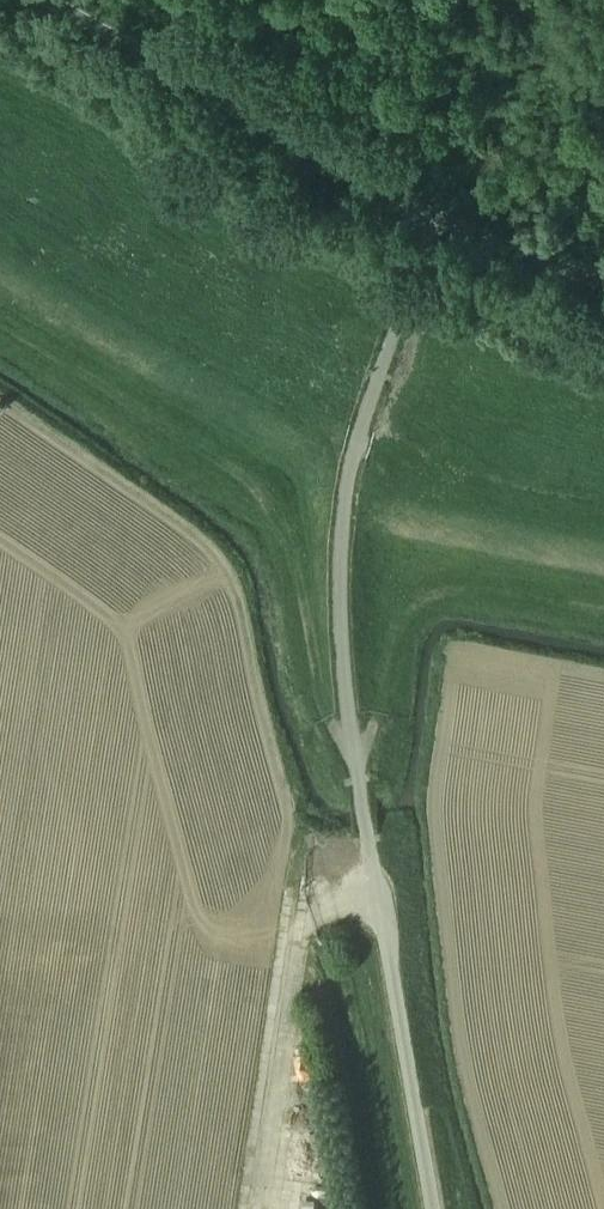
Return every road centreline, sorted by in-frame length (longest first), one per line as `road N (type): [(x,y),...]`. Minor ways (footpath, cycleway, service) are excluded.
road 1 (residential): [(432,1208),(360,800),(339,579),(354,451),(413,278)]
road 2 (track): [(0,322),(218,457),(263,499),(291,553),(326,717),(355,762)]
road 3 (track): [(603,609),(486,586),(448,587),(418,602),(395,626),(355,762)]

